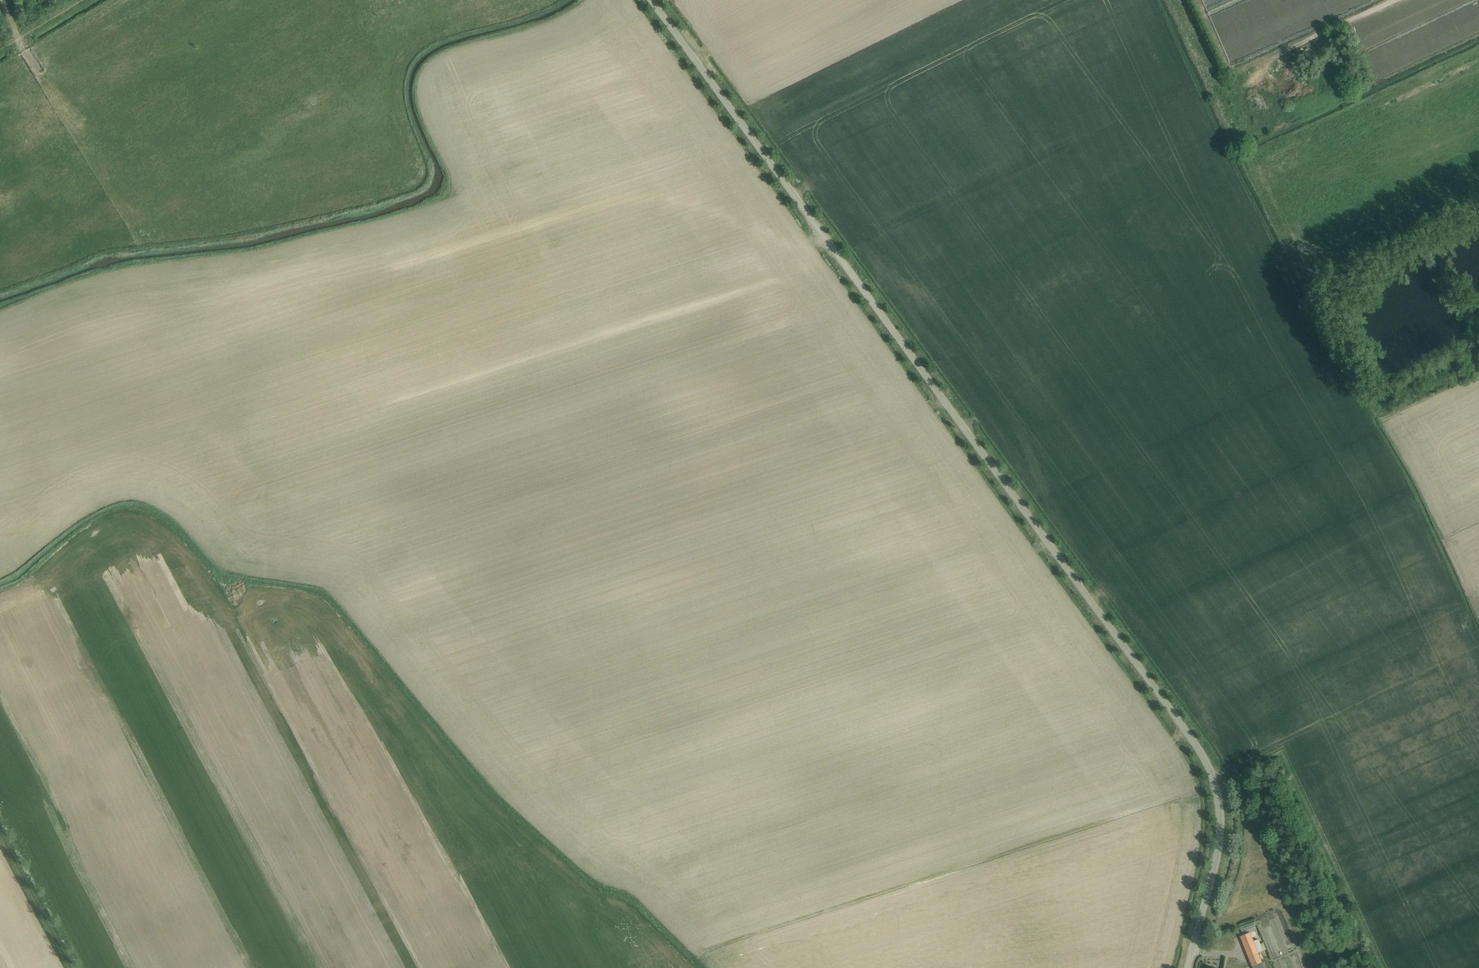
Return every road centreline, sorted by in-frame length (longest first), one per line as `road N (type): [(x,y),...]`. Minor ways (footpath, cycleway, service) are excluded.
road 1 (unclassified): [(1195,967),(1220,893),(1225,840),(1214,784),(648,0)]
road 2 (track): [(72,967),(0,831)]

